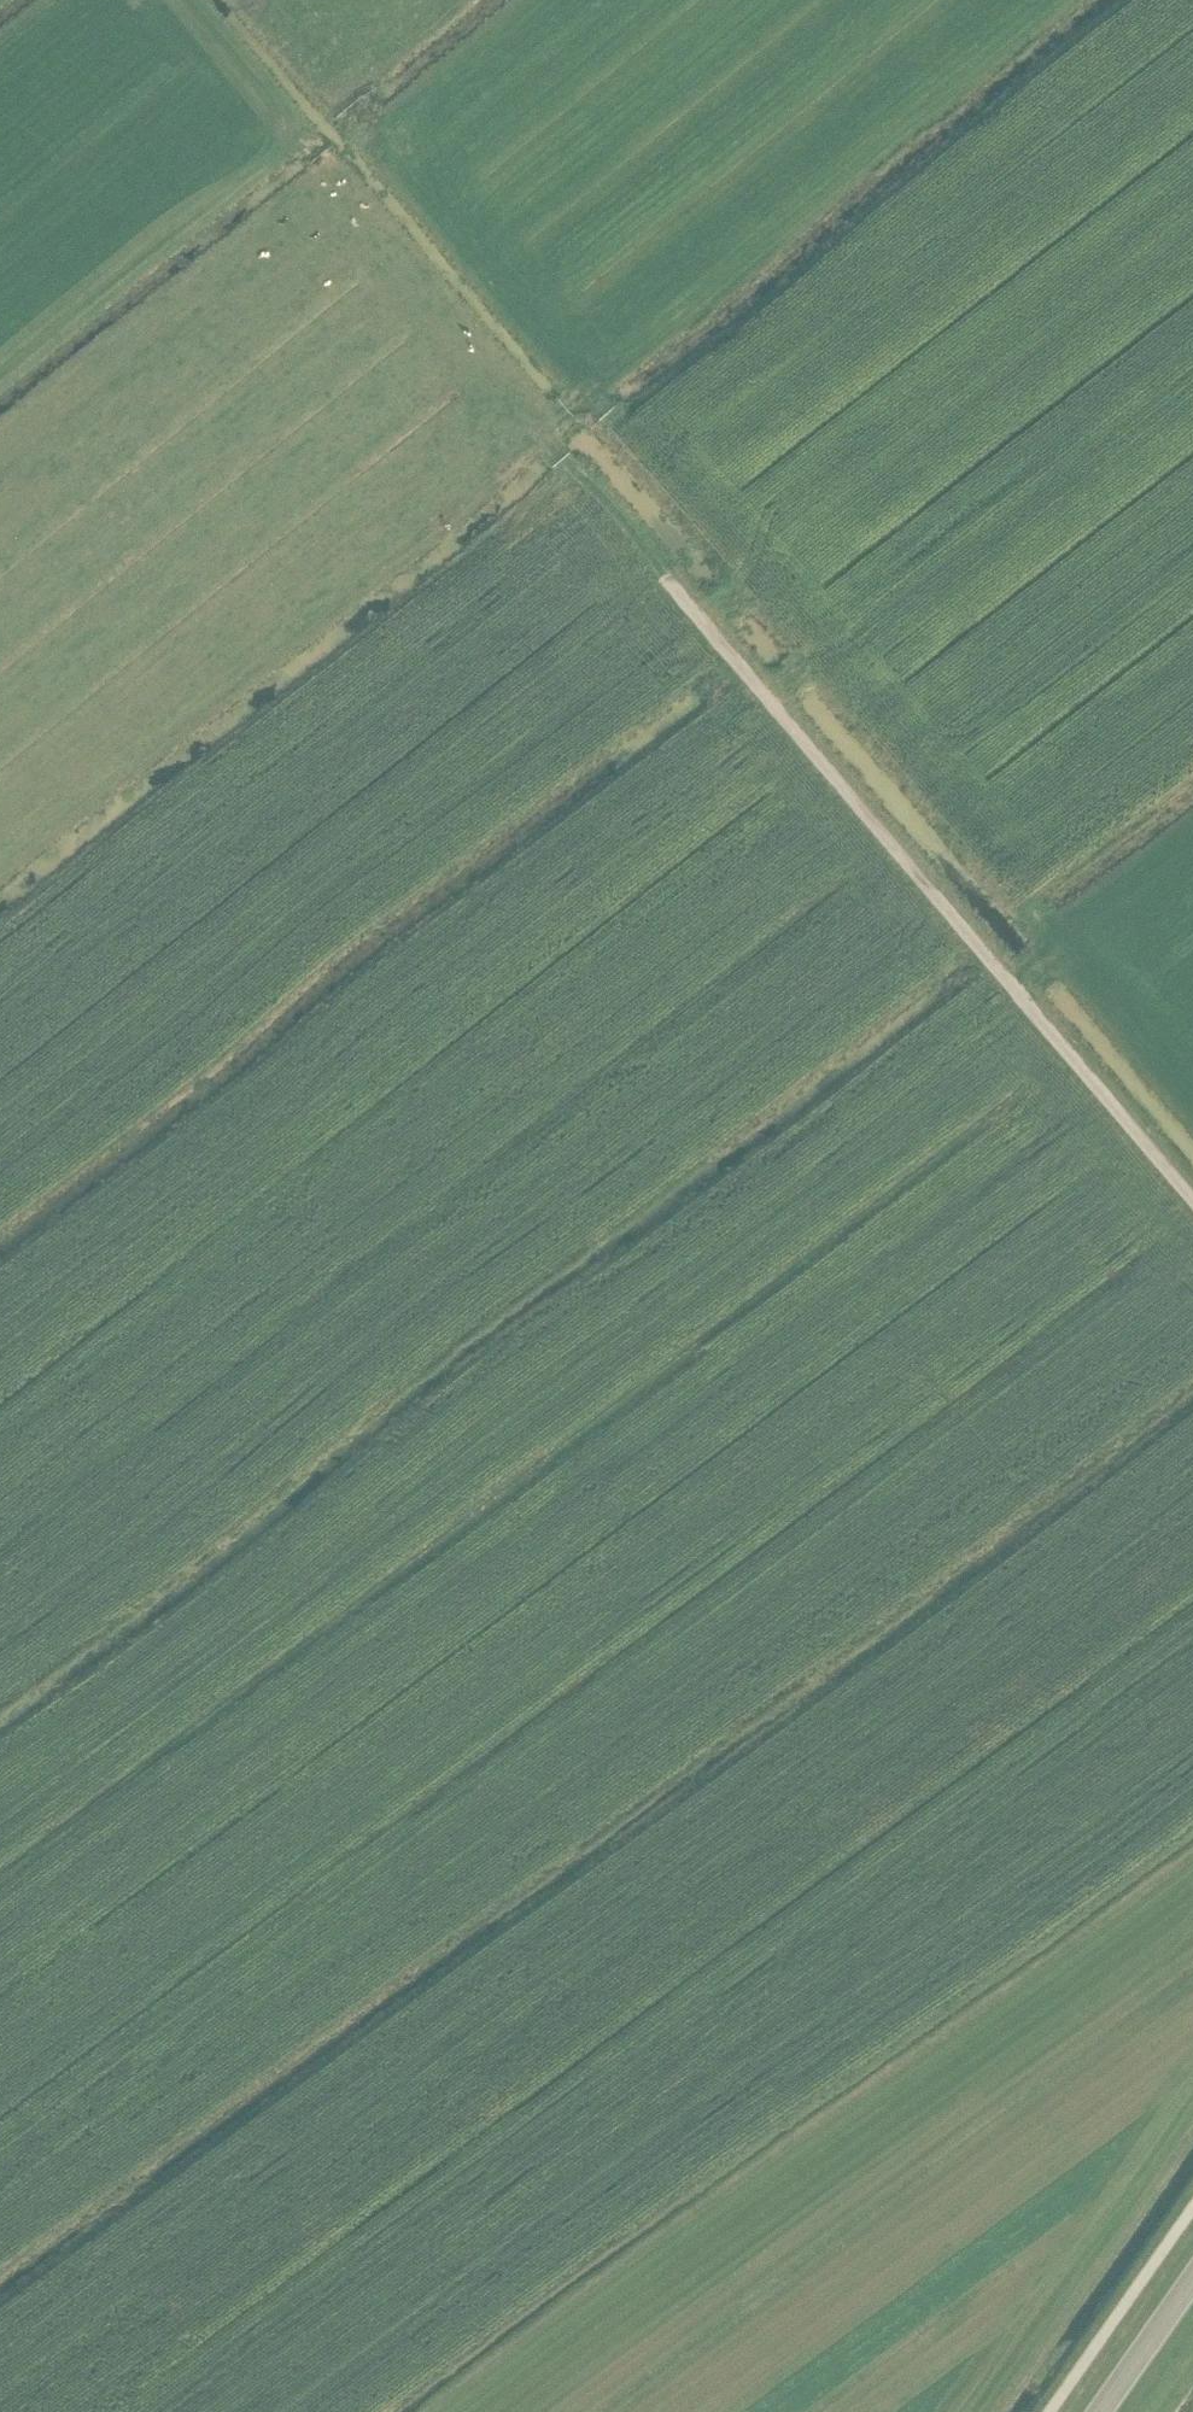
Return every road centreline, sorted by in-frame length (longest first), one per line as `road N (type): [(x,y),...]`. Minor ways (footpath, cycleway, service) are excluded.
road 1 (secondary): [(1099,2411),(1192,2278)]

